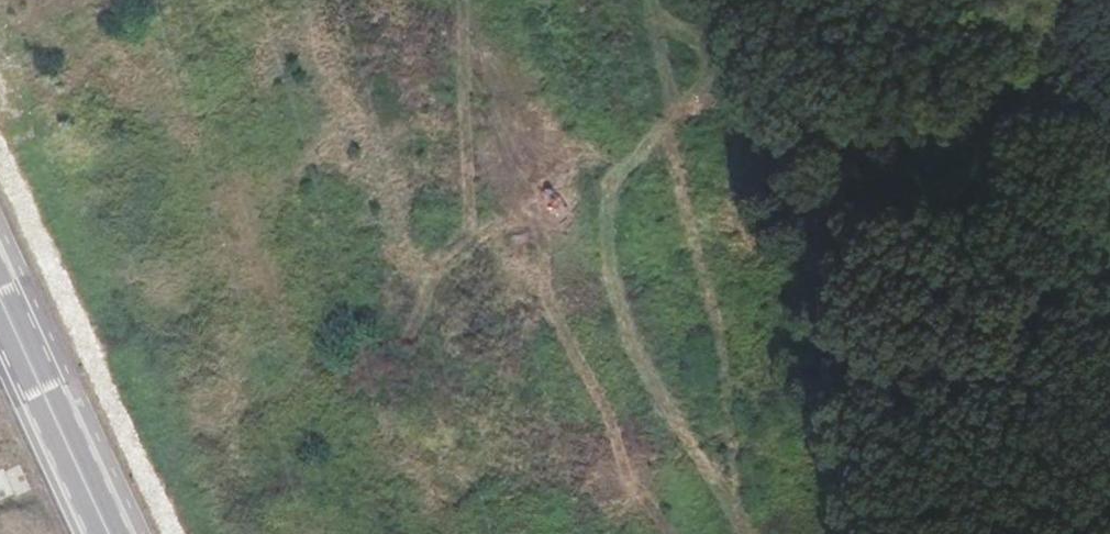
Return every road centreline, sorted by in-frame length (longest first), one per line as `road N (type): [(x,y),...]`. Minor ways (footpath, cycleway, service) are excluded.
road 1 (unclassified): [(0,298),(109,533)]

